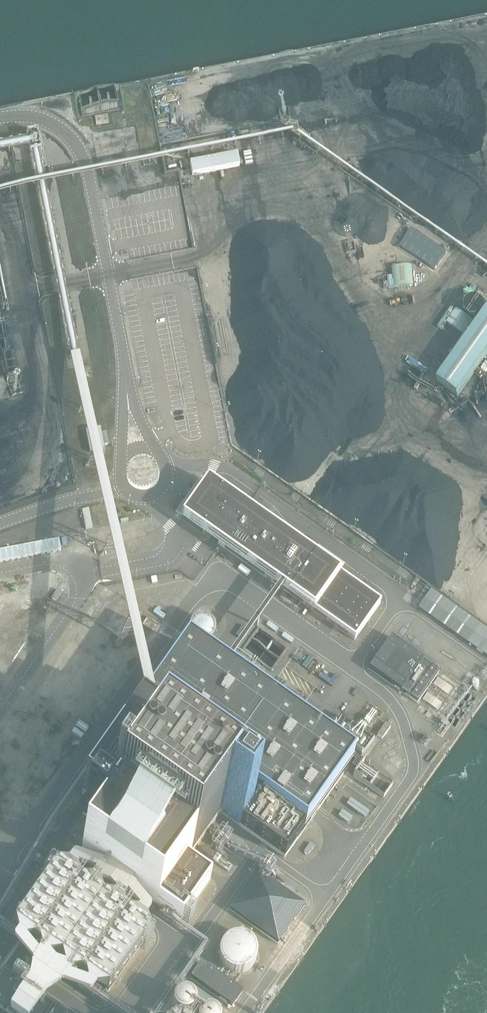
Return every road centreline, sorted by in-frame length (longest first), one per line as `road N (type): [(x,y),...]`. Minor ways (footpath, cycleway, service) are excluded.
road 1 (unclassified): [(127,383),(89,167),(75,139),(52,122),(0,117)]
road 2 (unclassified): [(123,484),(0,524)]

